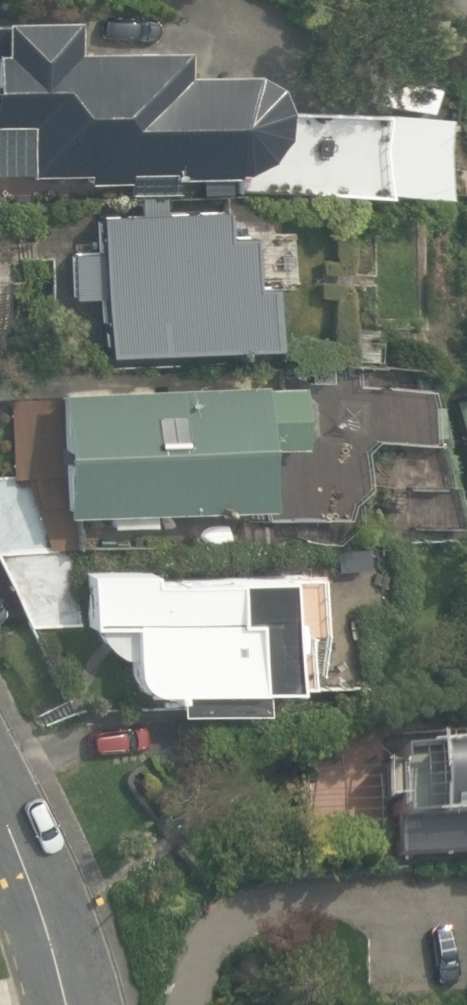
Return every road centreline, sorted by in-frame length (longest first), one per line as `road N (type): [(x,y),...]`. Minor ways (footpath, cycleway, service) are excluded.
road 1 (residential): [(63,1004),(29,871),(0,812)]

